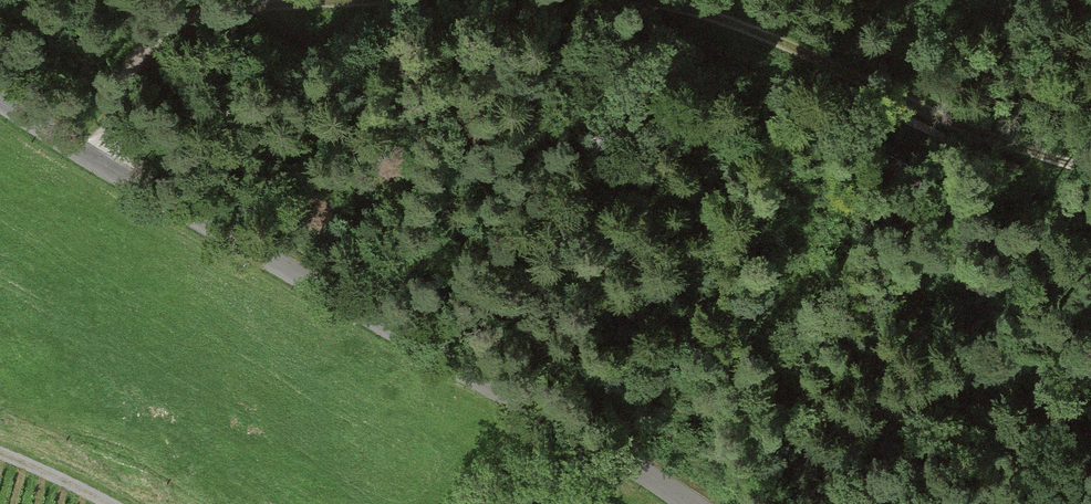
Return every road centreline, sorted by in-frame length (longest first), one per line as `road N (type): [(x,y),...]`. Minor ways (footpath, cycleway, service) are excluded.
road 1 (track): [(1090,150),(772,33),(573,2),(242,15),(183,28),(152,50),(84,163)]
road 2 (unclassified): [(686,503),(282,266),(84,163),(0,106)]
road 3 (track): [(0,456),(131,503)]

